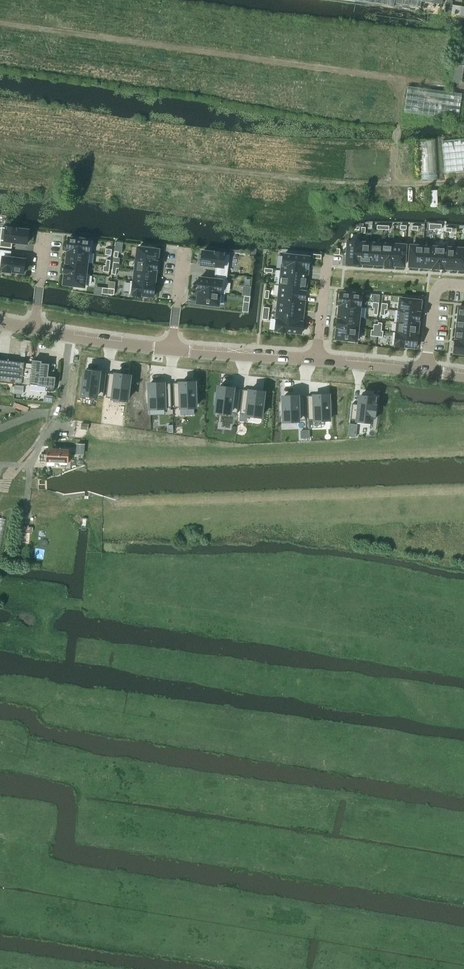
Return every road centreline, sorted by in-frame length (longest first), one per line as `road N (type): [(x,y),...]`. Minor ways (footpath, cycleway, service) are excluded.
road 1 (tertiary): [(173,347),(318,360)]
road 2 (tertiary): [(35,329),(173,347)]

